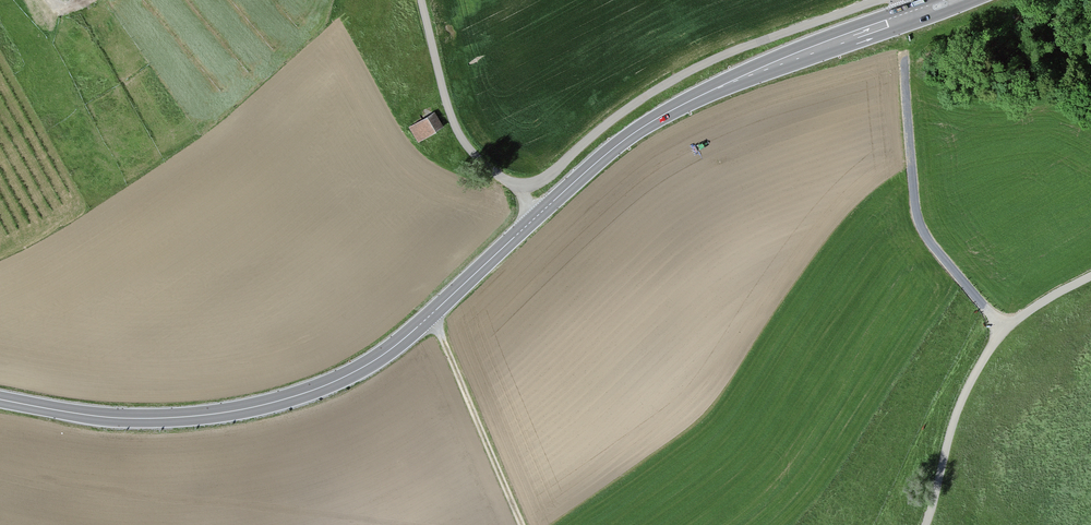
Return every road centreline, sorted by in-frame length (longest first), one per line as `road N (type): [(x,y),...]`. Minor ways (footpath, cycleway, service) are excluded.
road 1 (secondary): [(0,399),(122,418),(177,418),(320,387),(403,339),(637,131),(715,89),(902,20)]
road 2 (track): [(928,524),(991,339),(1014,313),(1090,270)]
road 3 (track): [(1001,328),(922,234),(902,69)]
road 4 (track): [(518,524),(430,316)]

